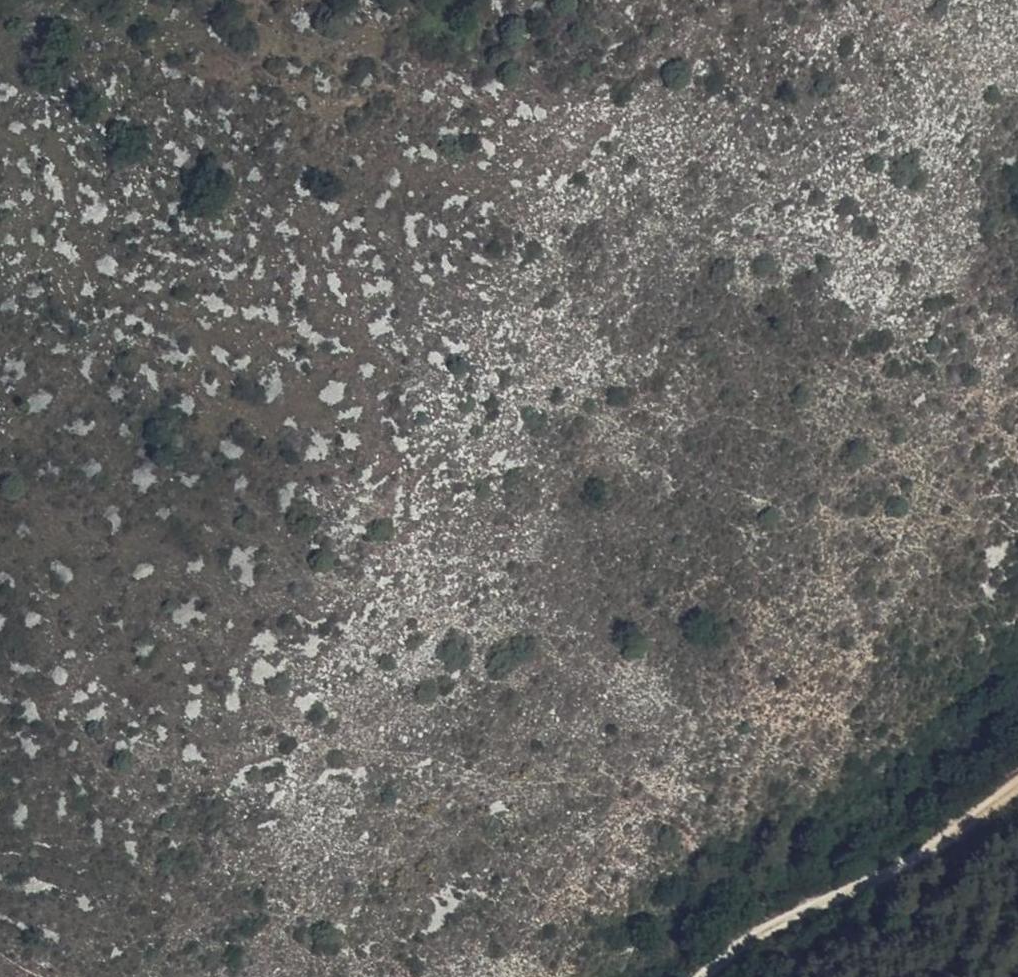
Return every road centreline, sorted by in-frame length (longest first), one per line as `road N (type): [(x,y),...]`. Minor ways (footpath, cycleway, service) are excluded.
road 1 (track): [(1017,799),(911,879),(768,940),(724,976)]

